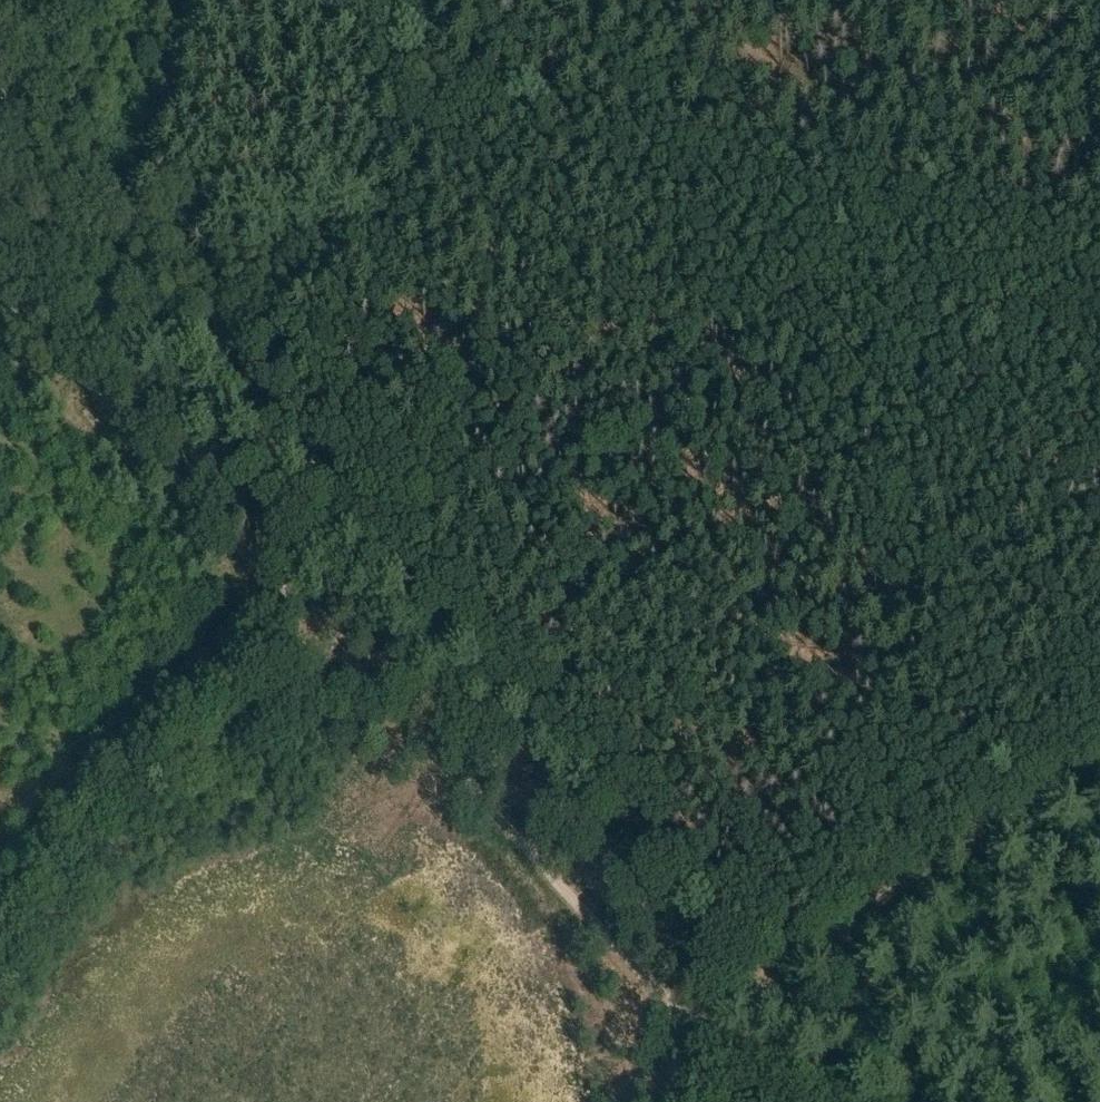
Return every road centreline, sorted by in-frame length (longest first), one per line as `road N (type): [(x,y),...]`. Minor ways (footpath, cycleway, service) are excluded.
road 1 (track): [(0,295),(322,637),(699,1017)]
road 2 (track): [(699,1017),(1099,745)]
road 3 (track): [(699,1017),(825,1101)]

